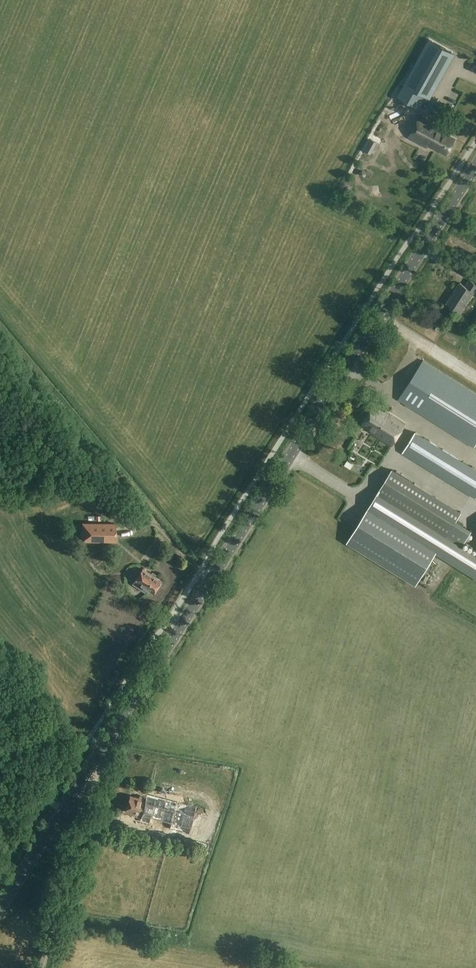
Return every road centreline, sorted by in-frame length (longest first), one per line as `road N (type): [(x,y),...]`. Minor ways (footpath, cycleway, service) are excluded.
road 1 (secondary): [(82,781),(475,168)]
road 2 (unclassified): [(42,967),(84,820),(82,781)]
road 3 (secondary): [(0,908),(82,781)]

